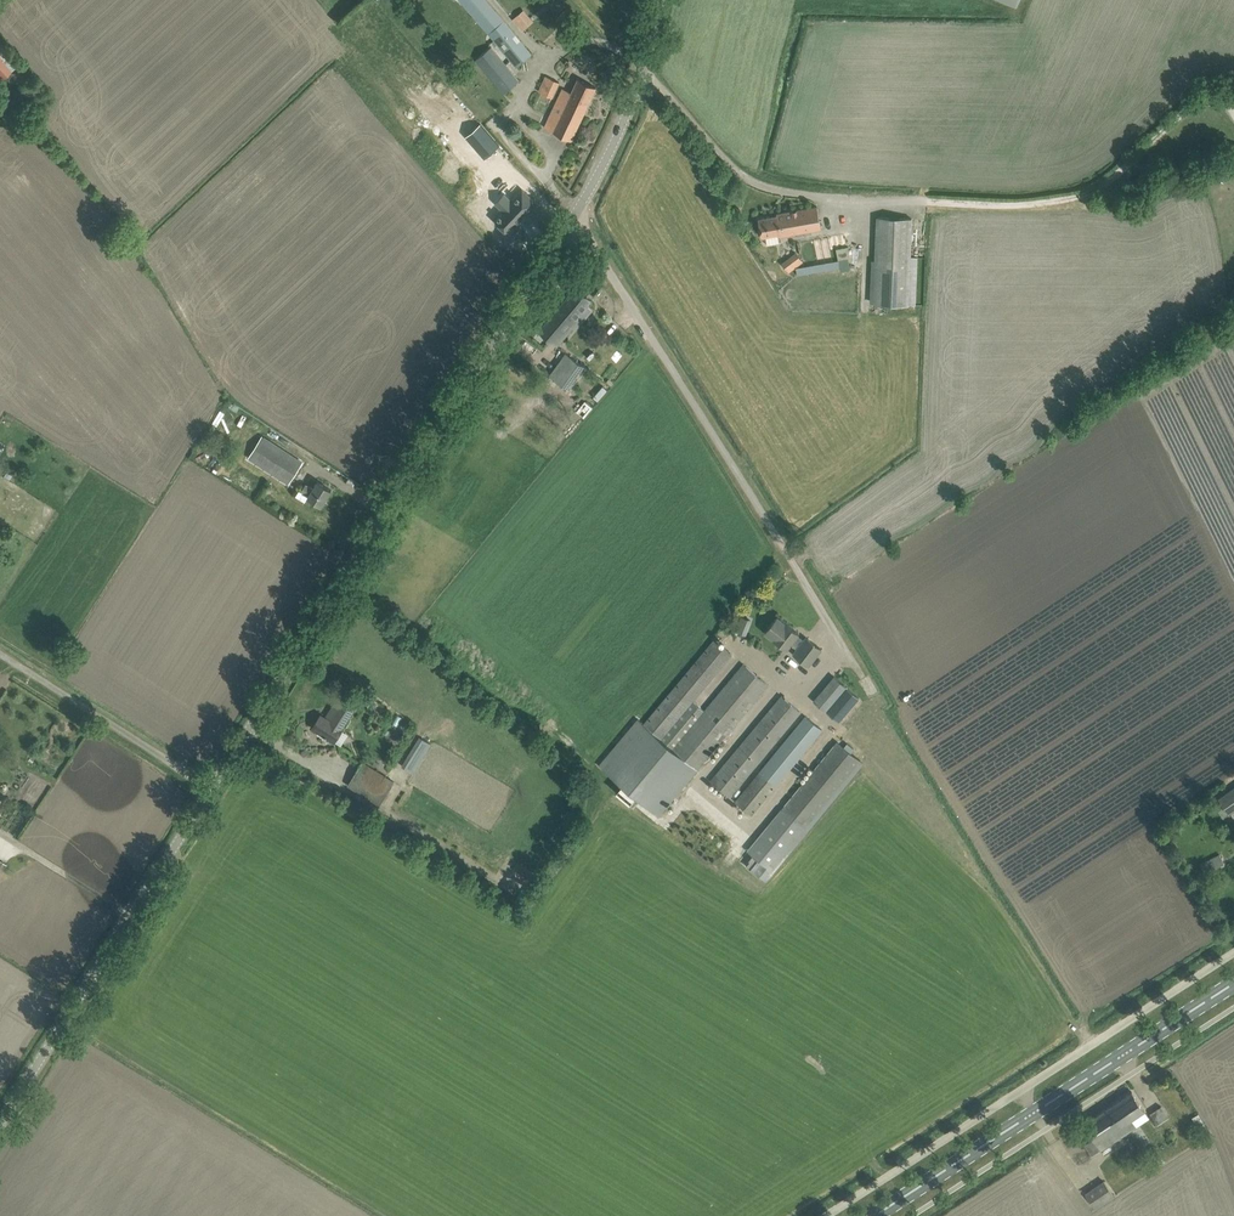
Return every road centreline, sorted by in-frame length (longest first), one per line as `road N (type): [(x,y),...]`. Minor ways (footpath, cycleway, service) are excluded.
road 1 (unclassified): [(212,788),(573,218)]
road 2 (unclassified): [(827,1215),(1233,953)]
road 3 (unclassified): [(1074,192),(791,193),(741,173),(643,71)]
road 4 (primary): [(874,1215),(1233,985)]
road 5 (unclassified): [(785,559),(573,218)]
road 6 (unclassified): [(0,1124),(212,788)]
road 7 (unclassified): [(212,788),(0,654)]
road 8 (unclassified): [(573,218),(621,134),(643,71)]

